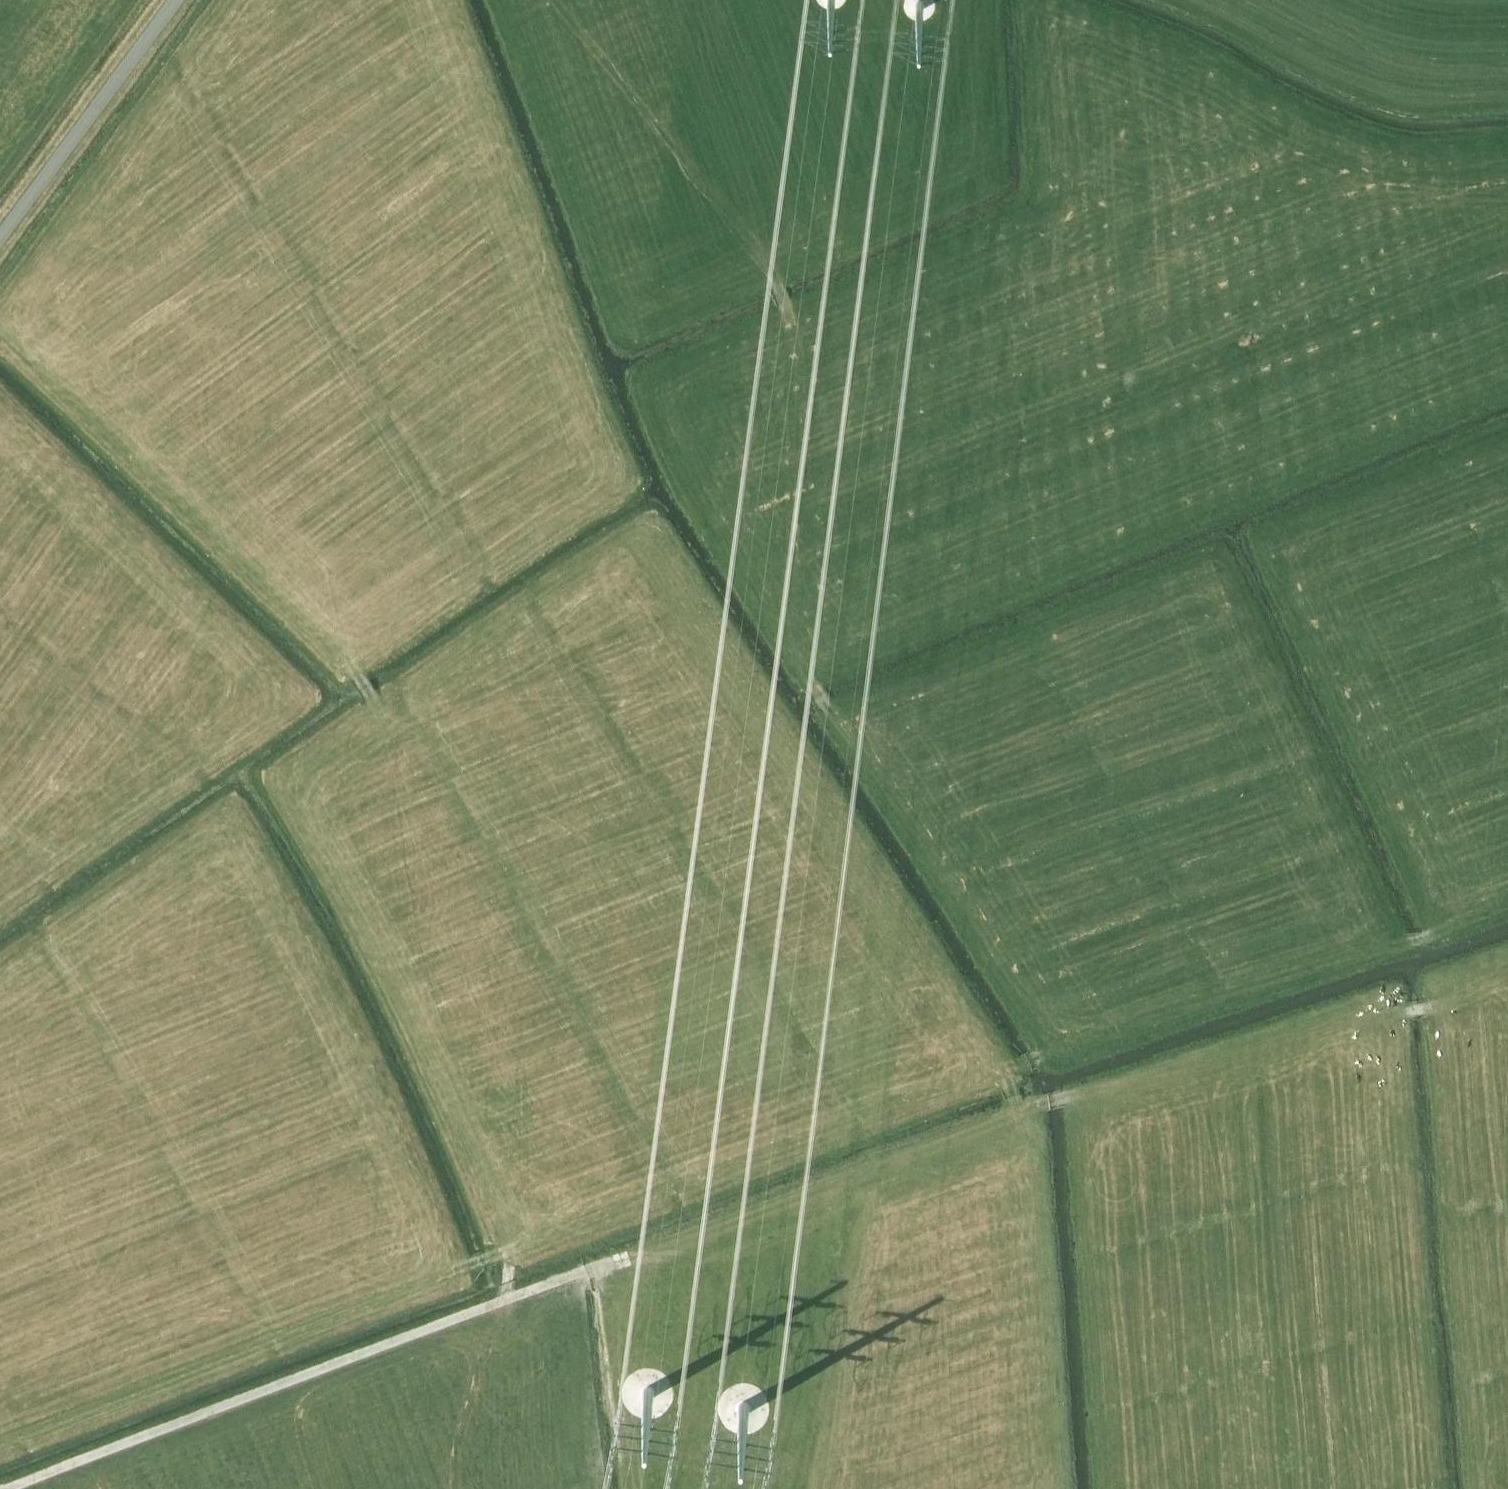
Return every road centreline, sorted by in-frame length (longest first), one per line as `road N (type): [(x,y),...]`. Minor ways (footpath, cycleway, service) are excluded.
road 1 (track): [(16,1488),(619,1261)]
road 2 (unclassified): [(0,240),(178,0)]

